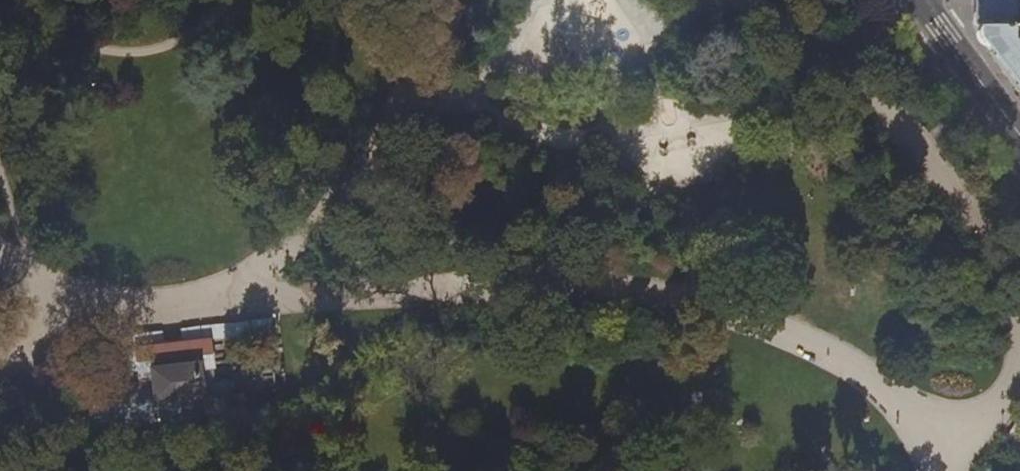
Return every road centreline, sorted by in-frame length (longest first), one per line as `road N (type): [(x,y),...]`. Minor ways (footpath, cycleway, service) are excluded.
road 1 (tertiary): [(921,0),(1019,135)]

